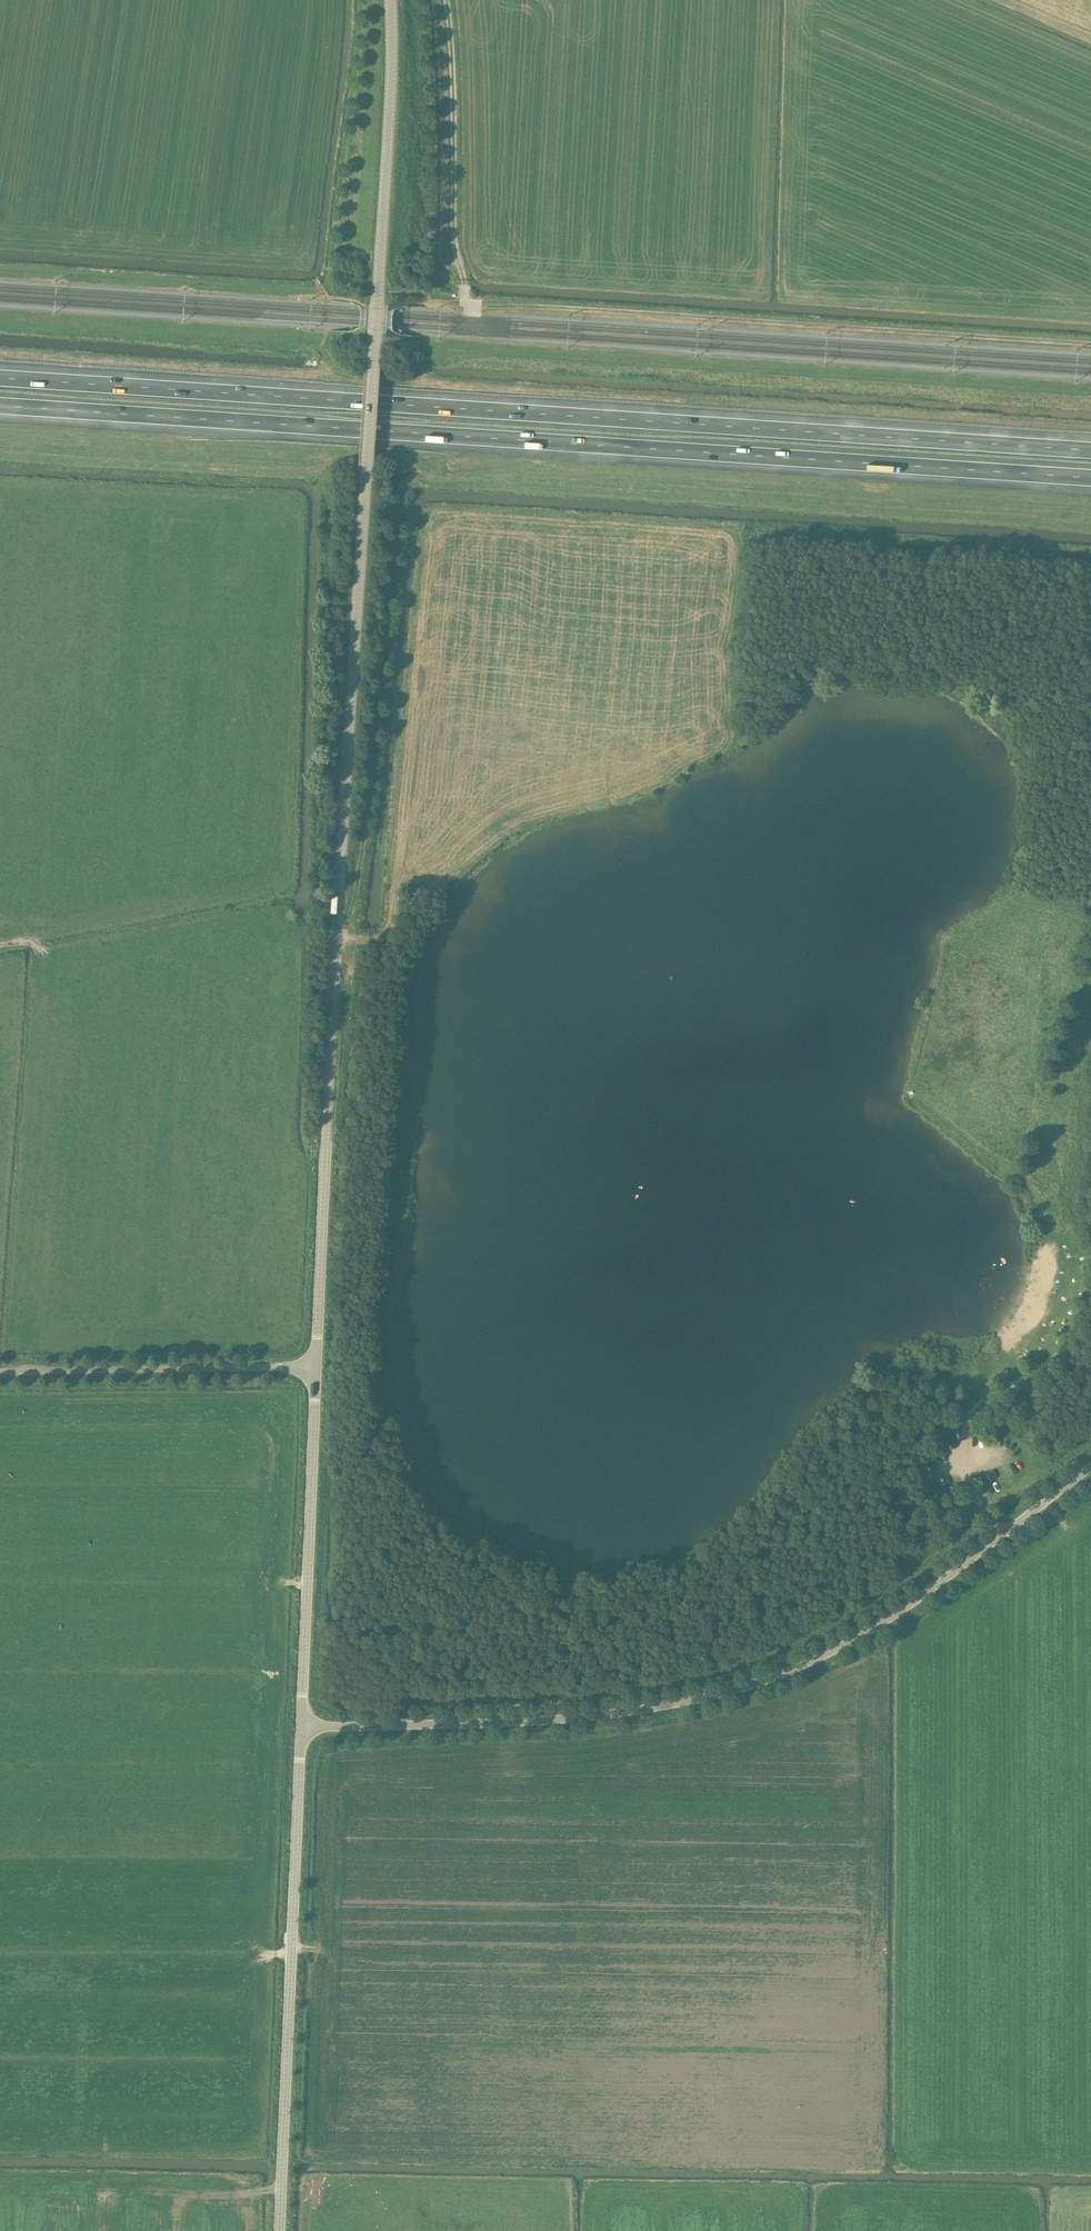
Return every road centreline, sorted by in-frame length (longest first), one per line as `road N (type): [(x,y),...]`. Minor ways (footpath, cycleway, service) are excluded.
road 1 (unclassified): [(315,1368),(397,72),(392,0)]
road 2 (motorway): [(0,405),(1090,478)]
road 3 (motorway): [(1090,451),(0,379)]
road 4 (unclassified): [(303,1726),(586,1718),(732,1693),(880,1627),(1090,1470)]
road 5 (unclassified): [(280,2230),(303,1726)]
road 6 (unclassified): [(303,1726),(315,1368)]
road 7 (unclassified): [(0,1372),(315,1368)]

